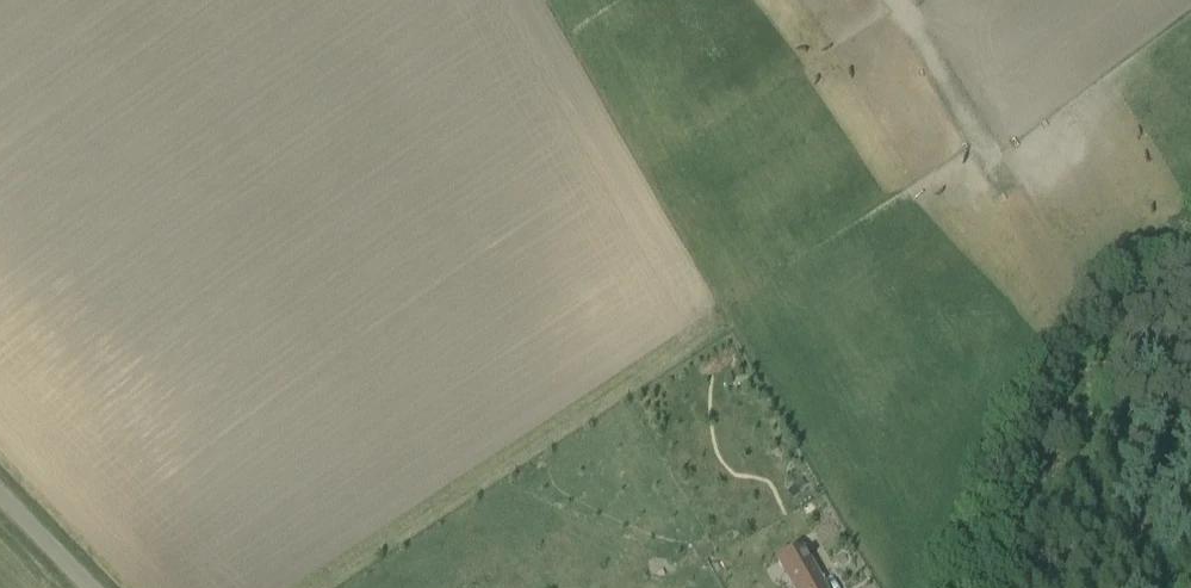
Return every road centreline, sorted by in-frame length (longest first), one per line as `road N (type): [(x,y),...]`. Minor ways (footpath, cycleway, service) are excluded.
road 1 (unclassified): [(92,587),(0,496)]

